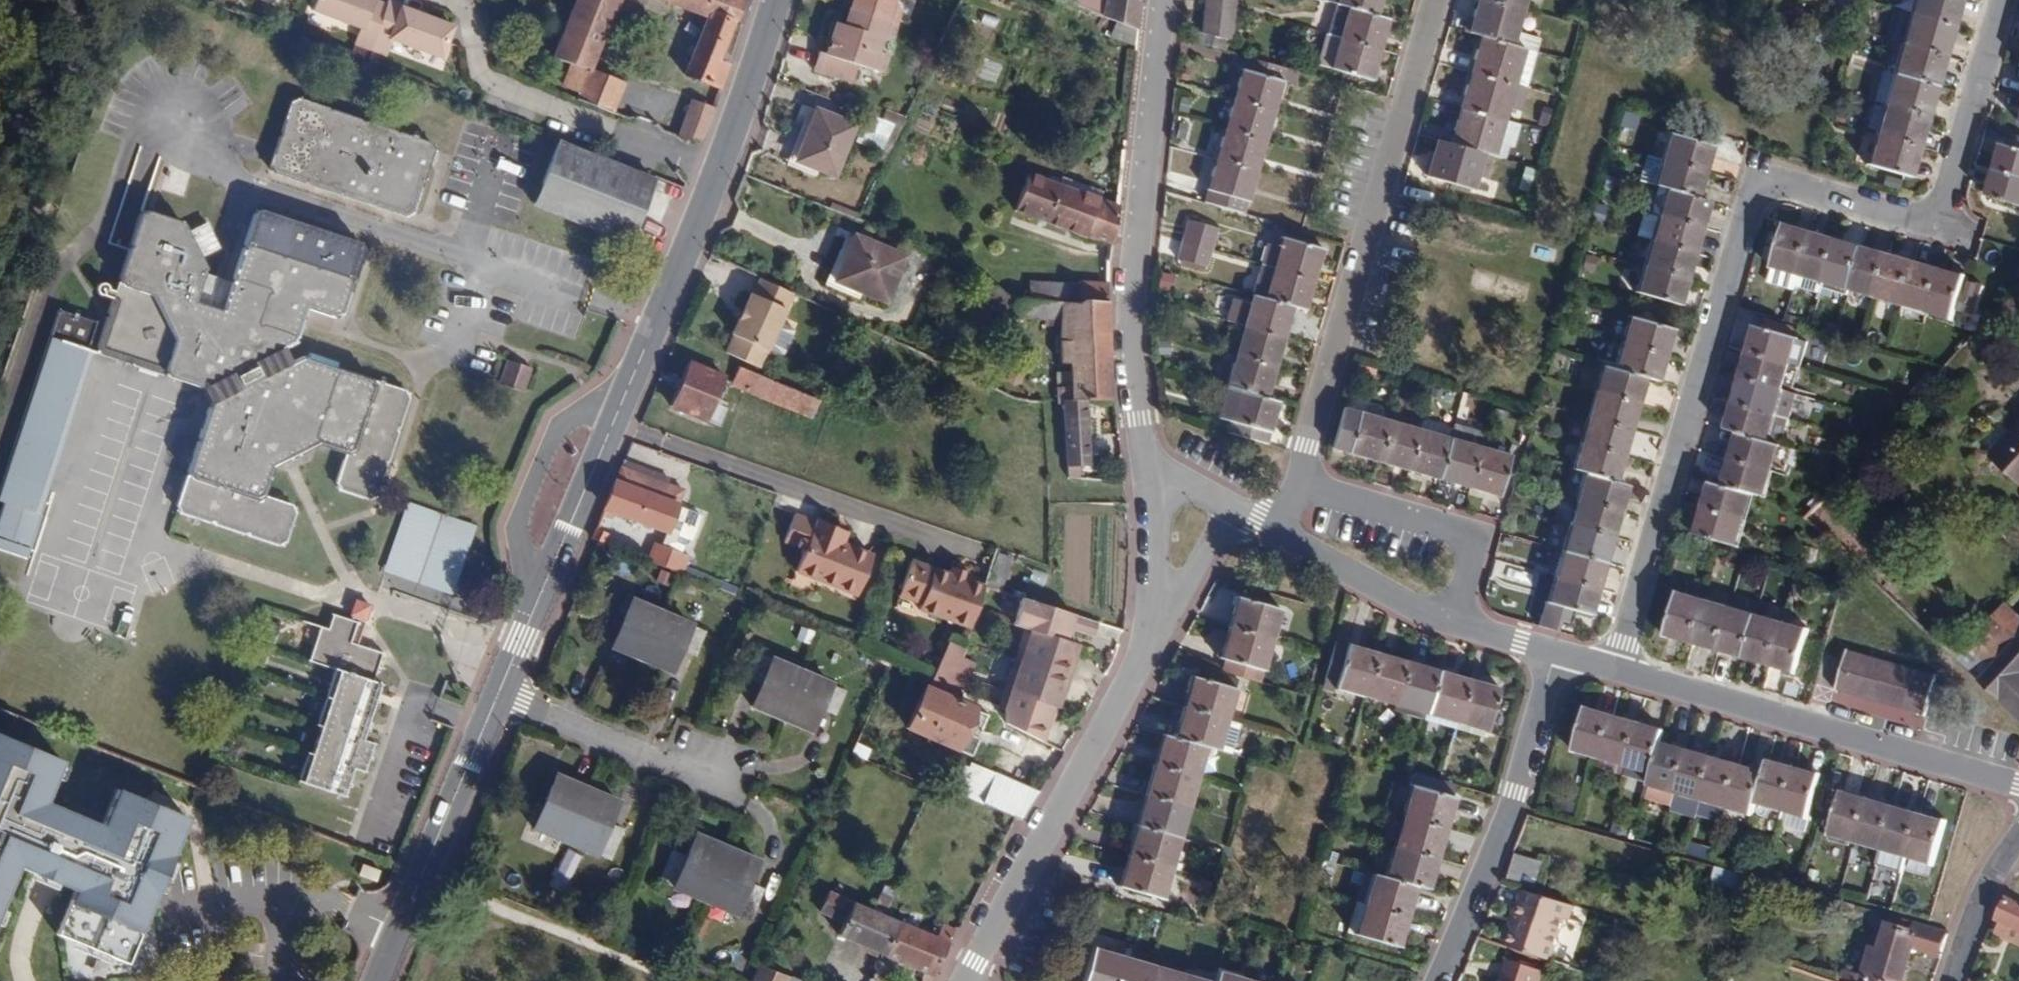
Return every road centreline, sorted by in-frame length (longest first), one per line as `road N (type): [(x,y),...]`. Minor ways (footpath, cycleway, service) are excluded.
road 1 (residential): [(2005,0),(1942,230),(1762,181),(1613,670)]
road 2 (tertiary): [(717,179),(498,695)]
road 3 (residential): [(1433,0),(1299,483)]
road 4 (residential): [(1139,458),(1134,255),(1161,0)]
road 5 (residential): [(2018,785),(1613,670)]
road 6 (residential): [(964,980),(1155,632)]
road 7 (residential): [(1436,980),(1514,793),(1556,655)]
road 8 (residential): [(717,179),(490,86),(475,65),(472,18),(450,0)]
road 9 (tertiary): [(498,695),(381,980)]
road 10 (residential): [(1299,483),(1475,534),(1453,623)]
road 11 (residential): [(498,695),(669,768),(716,774)]
road 12 (residential): [(1453,623),(1276,535)]
road 13 (tertiary): [(774,0),(717,179)]
road 14 (residential): [(1155,632),(1139,458)]
road 15 (residential): [(1947,980),(1993,865),(2018,831)]
road 16 (residential): [(1155,632),(1230,510)]

